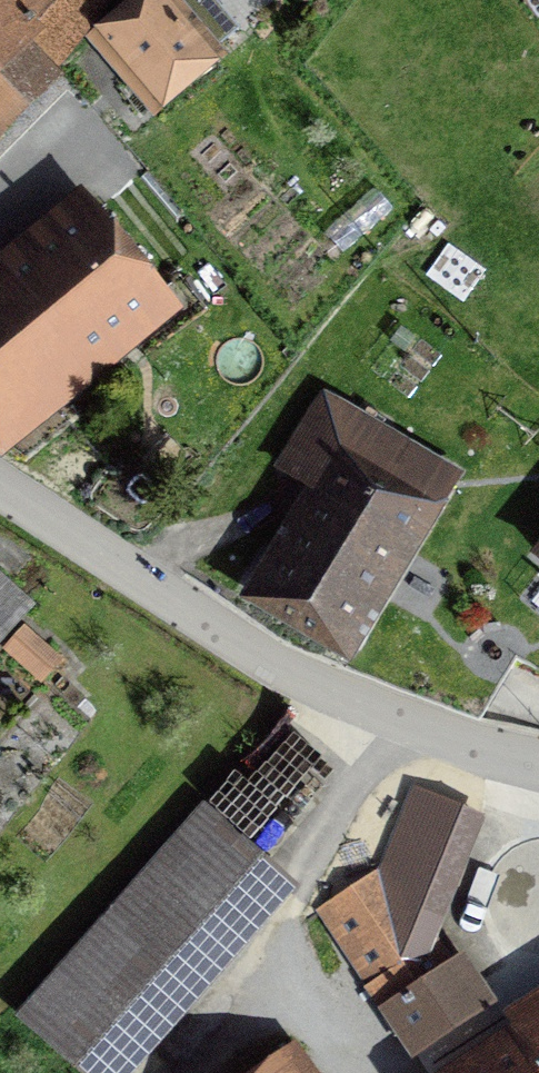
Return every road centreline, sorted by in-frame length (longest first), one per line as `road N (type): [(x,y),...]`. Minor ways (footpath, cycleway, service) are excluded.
road 1 (residential): [(538,769),(248,652),(0,484)]

